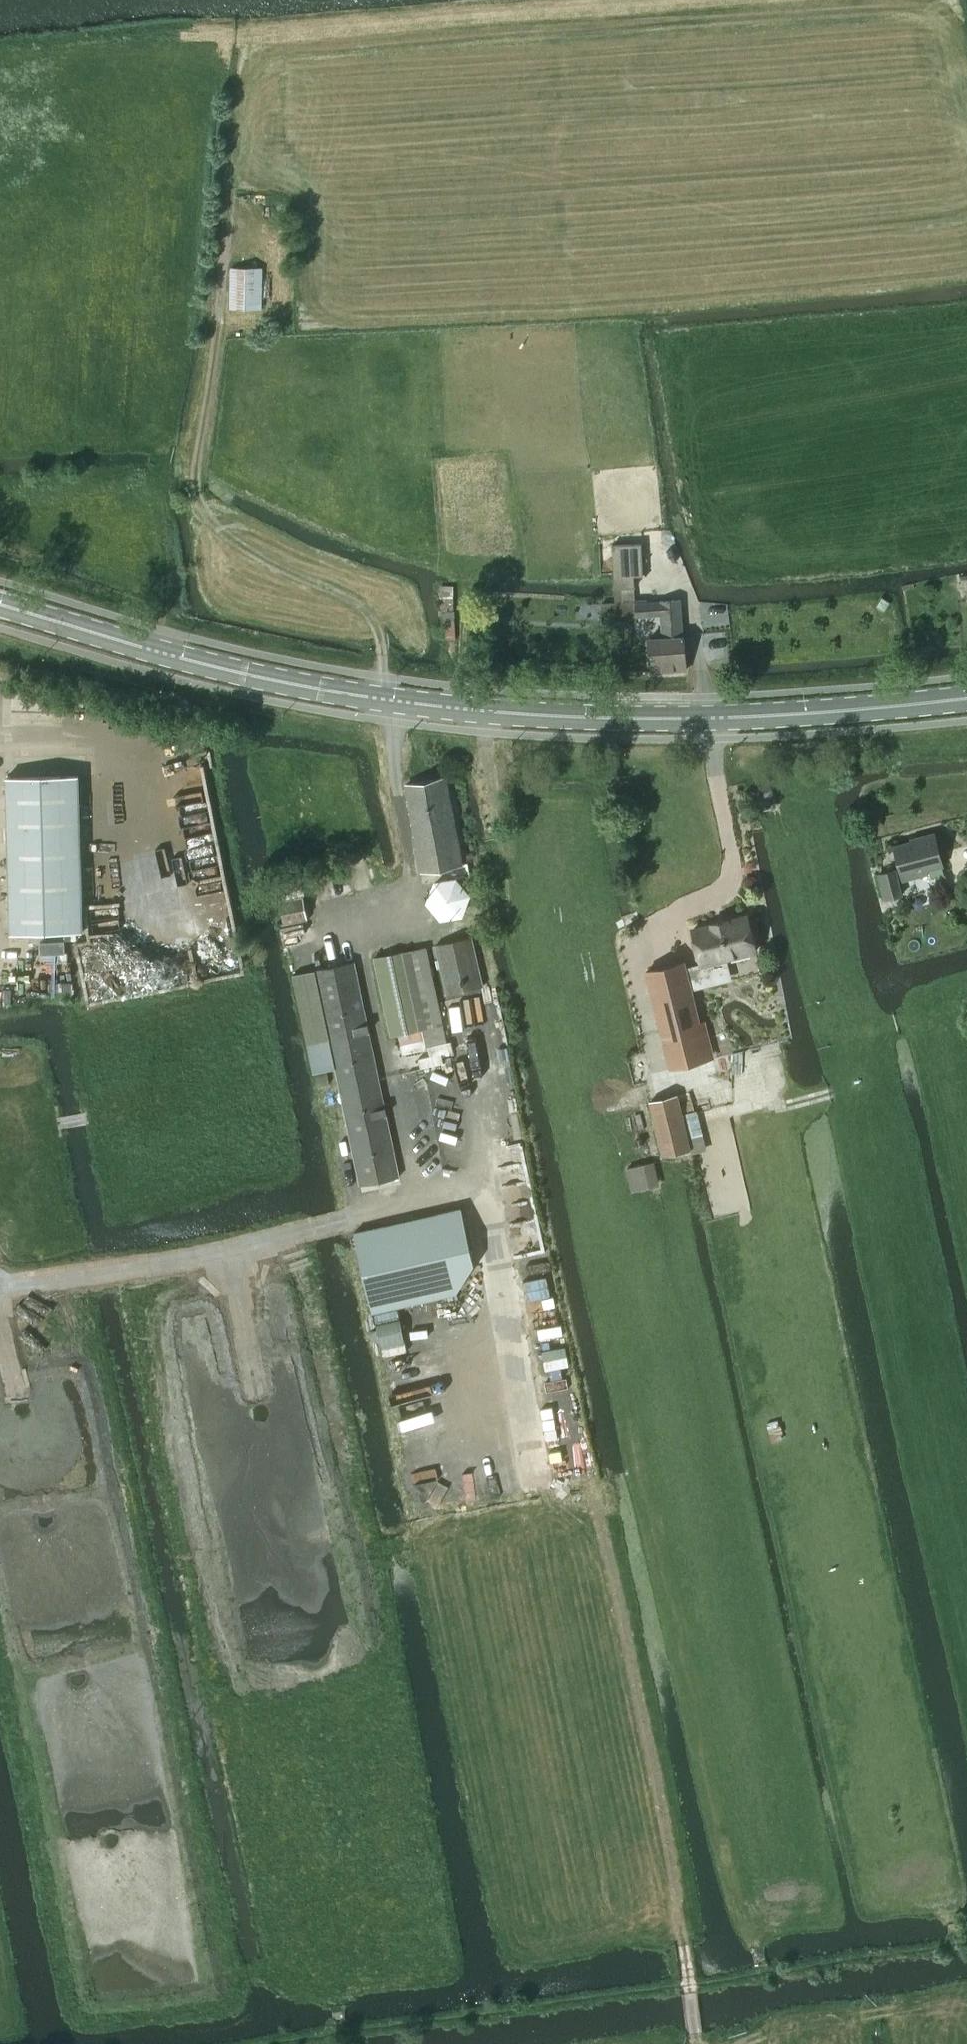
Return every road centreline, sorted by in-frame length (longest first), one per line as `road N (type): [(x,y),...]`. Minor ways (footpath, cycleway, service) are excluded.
road 1 (primary): [(0,604),(275,682),(389,699),(638,718),(966,698)]
road 2 (track): [(263,2043),(966,1943)]

